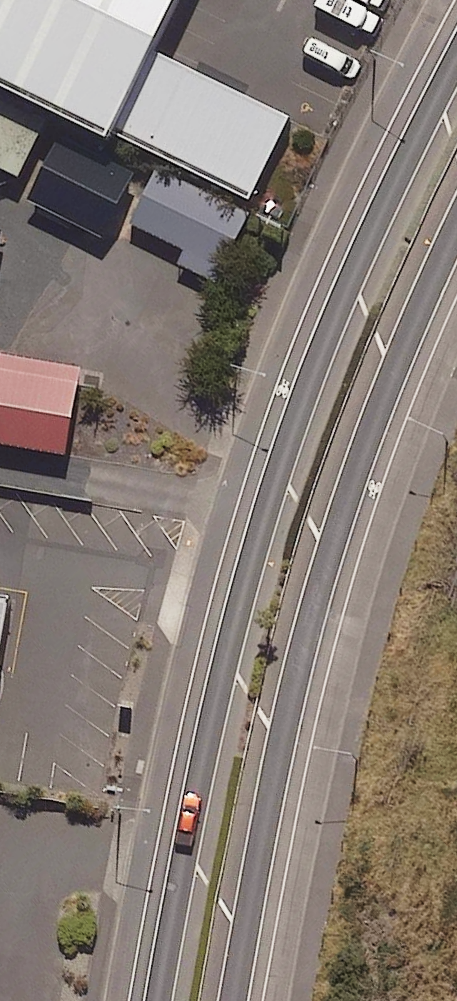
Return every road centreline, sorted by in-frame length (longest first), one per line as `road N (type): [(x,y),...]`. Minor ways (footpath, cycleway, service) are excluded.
road 1 (secondary): [(158,1000),(234,624),(280,463),(344,300),(456,59)]
road 2 (secondary): [(456,226),(378,407),(296,672),(233,1000)]

